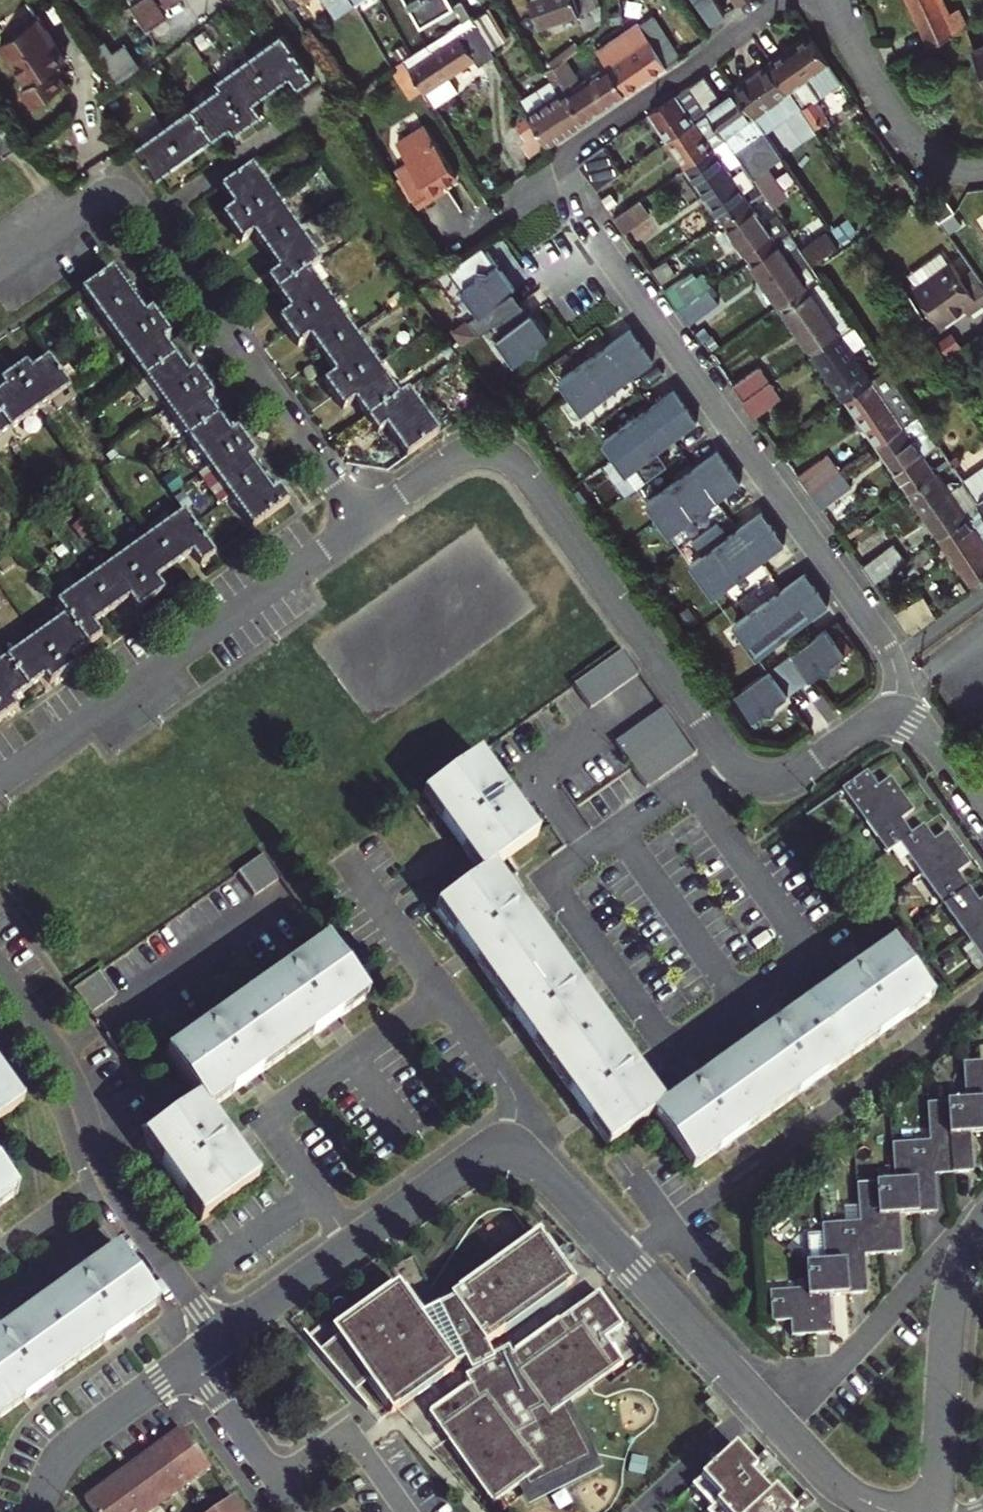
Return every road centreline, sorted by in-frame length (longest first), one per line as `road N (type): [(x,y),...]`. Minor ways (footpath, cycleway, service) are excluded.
road 1 (residential): [(221,1339),(462,1167),(518,1152),(543,1168),(817,1463),(890,1511)]
road 2 (residential): [(365,523),(454,459),(502,457),(530,483),(737,771),(772,782),(791,778),(878,721),(905,721)]
road 3 (residential): [(905,721),(890,657),(872,623),(605,256),(574,200)]
road 4 (residential): [(365,523),(145,215),(119,205),(92,209),(0,272)]
road 5 (residential): [(0,784),(365,523)]
road 6 (residential): [(982,1223),(950,1295),(928,1511)]
road 7 (residential): [(731,37),(568,150),(574,200)]
road 8 (residential): [(827,0),(918,145),(940,163),(982,171)]
road 9 (residential): [(0,968),(73,1076),(107,1175)]
road 10 (residential): [(37,1511),(67,1452),(192,1359)]
road 11 (residential): [(406,1511),(348,1430),(277,1479)]
road 12 (residential): [(0,1310),(132,1217)]
road 13 (residential): [(132,1217),(221,1339)]
road 14 (residential): [(277,1479),(192,1359)]
road 15 (residential): [(107,1175),(0,1253)]
road 16 (residential): [(905,721),(932,741),(982,810)]

